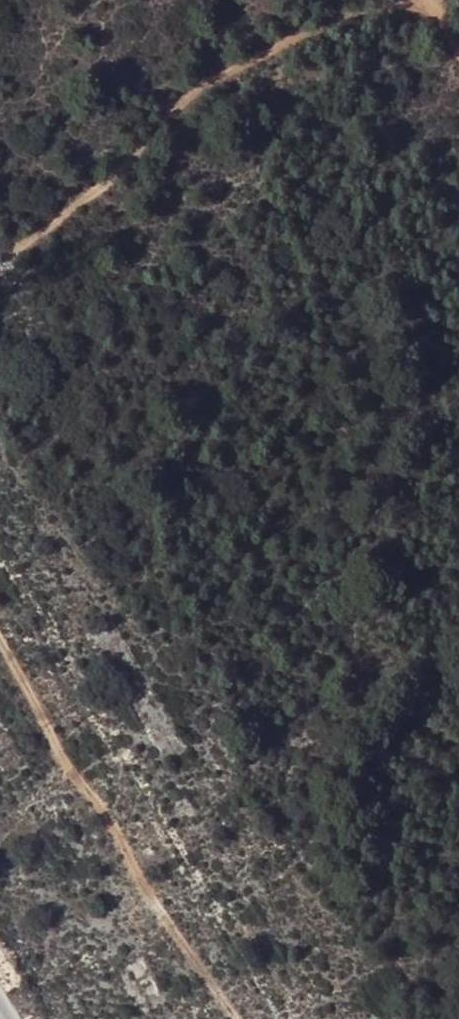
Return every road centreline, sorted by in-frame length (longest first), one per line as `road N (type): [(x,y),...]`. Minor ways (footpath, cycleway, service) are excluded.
road 1 (track): [(0,270),(195,91),(314,28),(404,0)]
road 2 (track): [(237,1018),(151,902),(0,651)]

